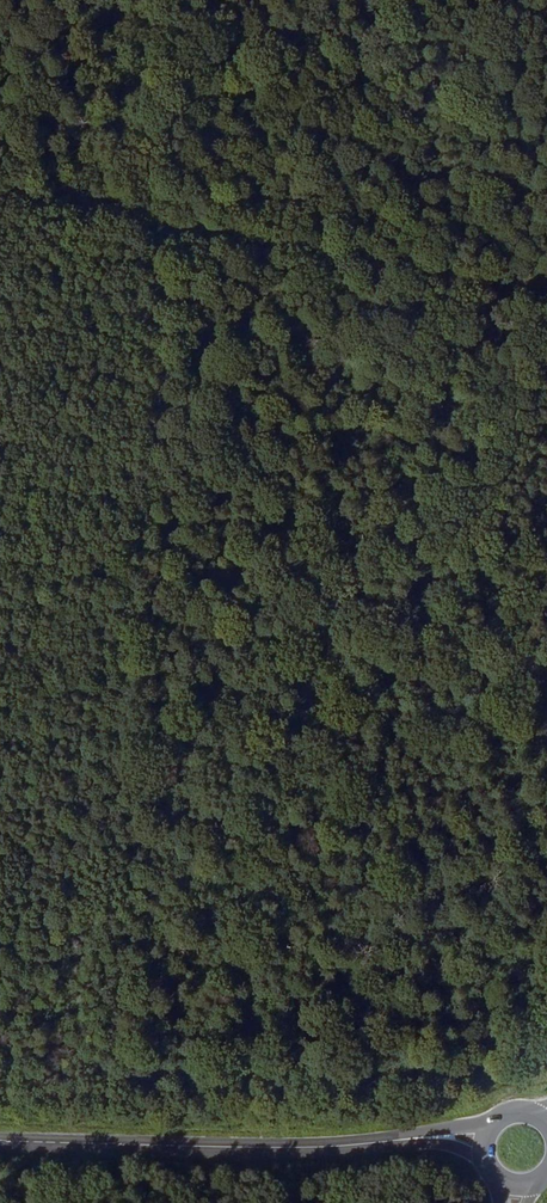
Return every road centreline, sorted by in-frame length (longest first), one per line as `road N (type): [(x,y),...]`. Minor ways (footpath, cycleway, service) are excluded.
road 1 (track): [(0,195),(546,294)]
road 2 (primary): [(485,1144),(0,1141)]

